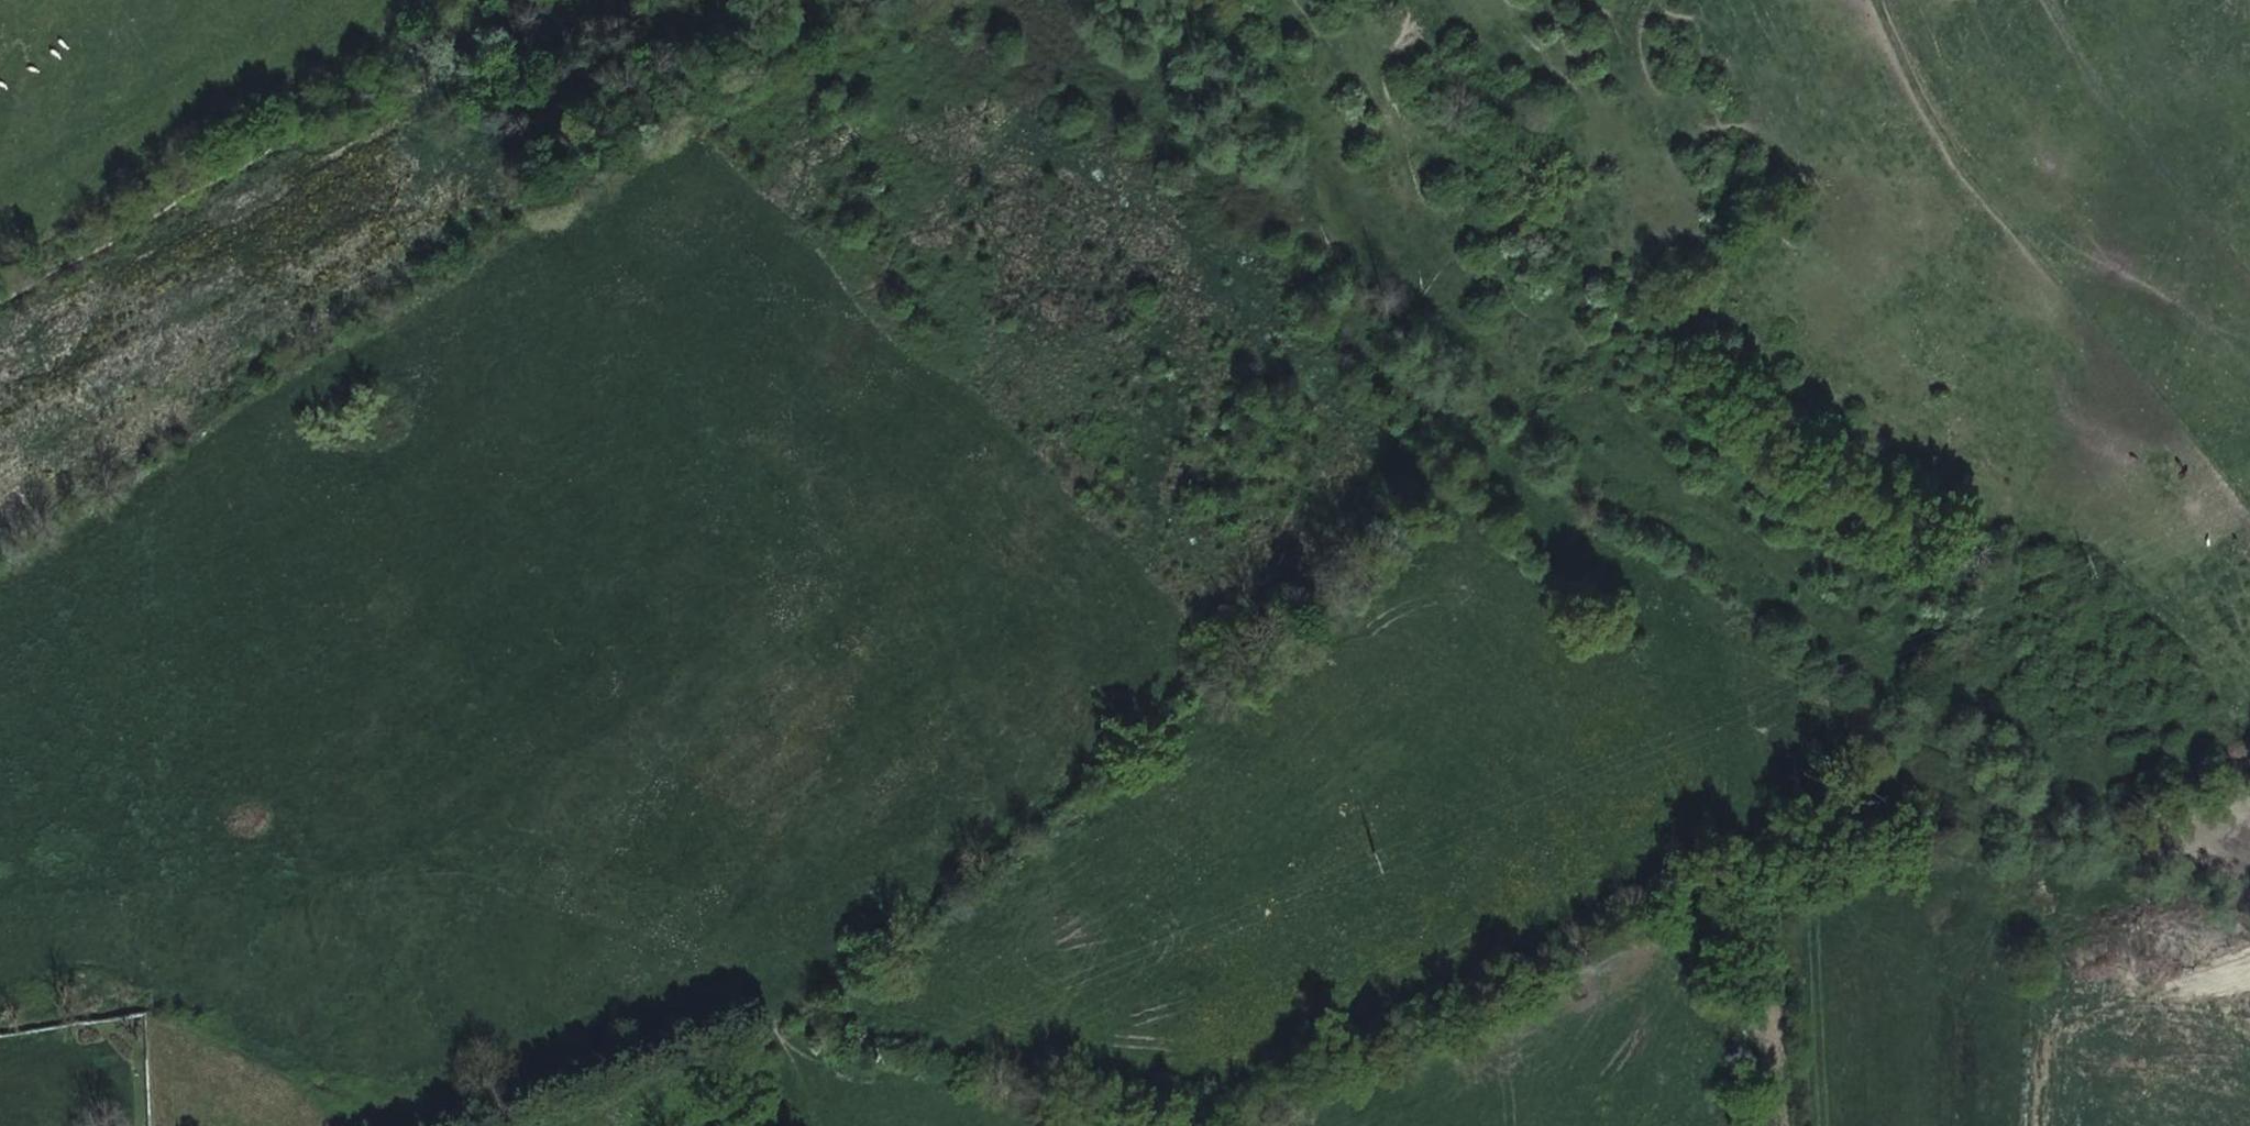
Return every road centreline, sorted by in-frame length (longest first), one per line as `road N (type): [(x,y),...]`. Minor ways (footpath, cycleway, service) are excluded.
road 1 (track): [(531,0),(373,66),(268,146),(0,288)]

